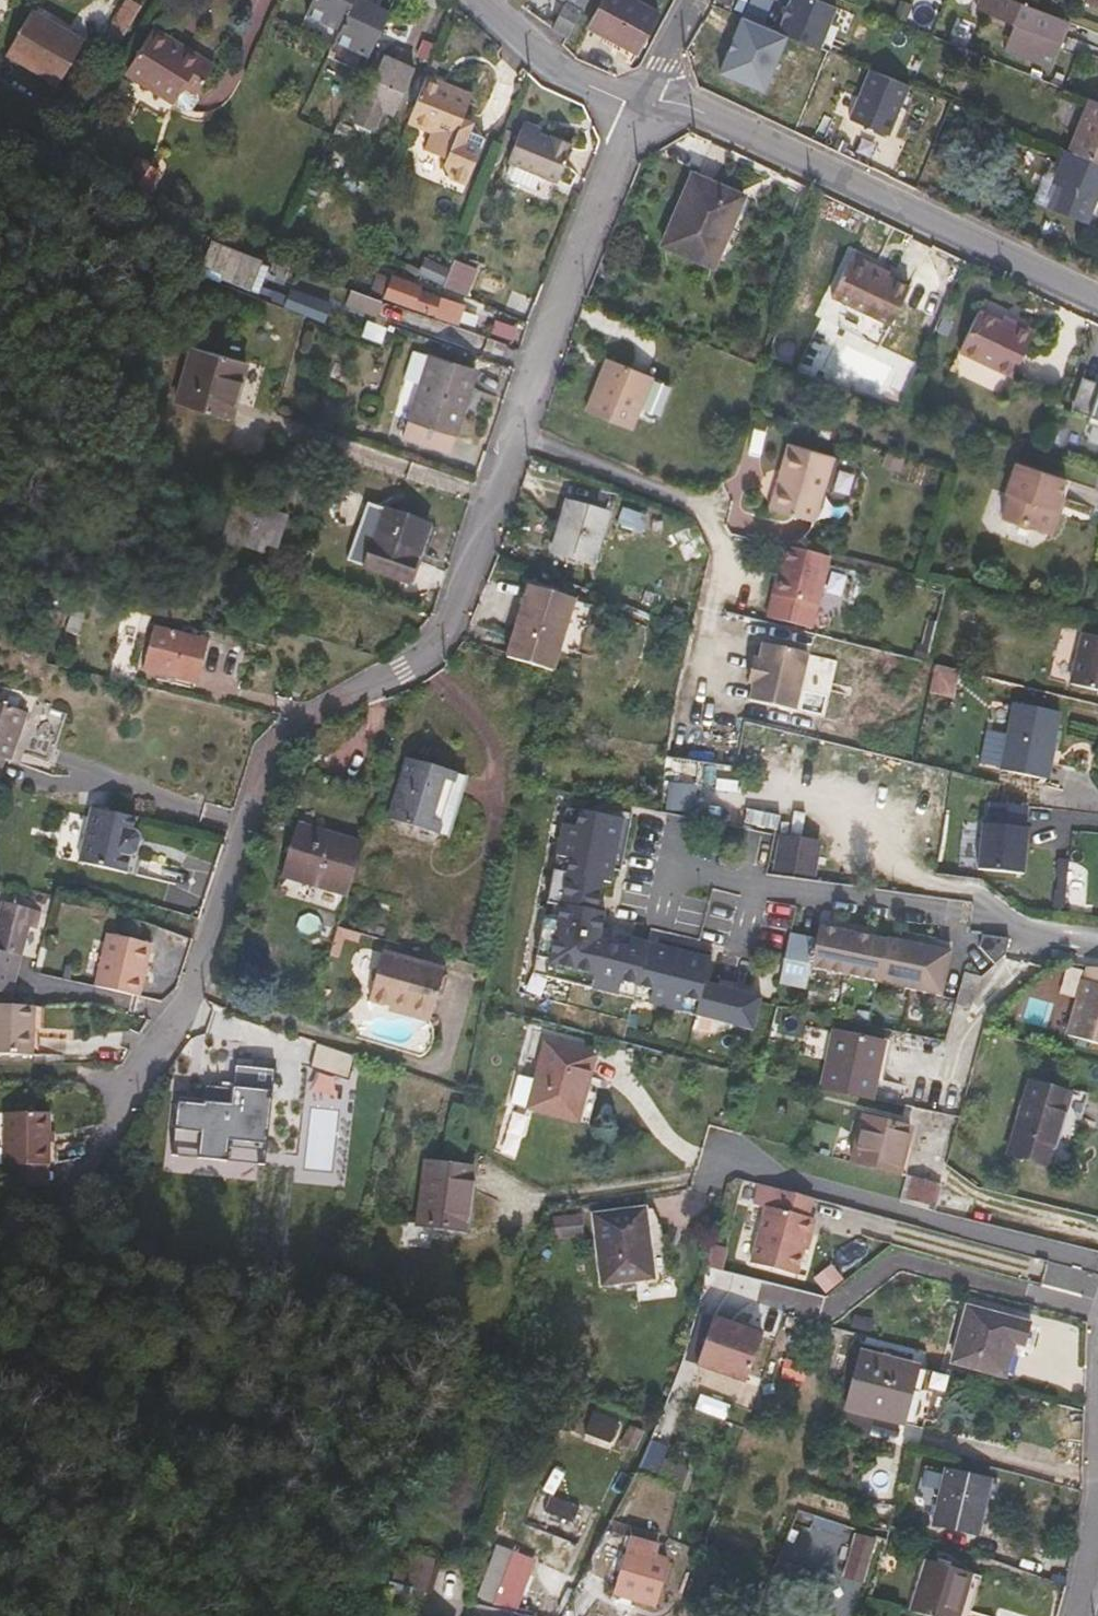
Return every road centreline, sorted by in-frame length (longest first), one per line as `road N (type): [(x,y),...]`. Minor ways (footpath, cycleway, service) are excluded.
road 1 (residential): [(140,1068),(192,992),(249,814),(286,735),(409,665),(451,626),(553,326),(642,99)]
road 2 (residential): [(642,99),(704,110),(1097,297)]
road 3 (residential): [(481,0),(553,70),(626,101),(642,99)]

